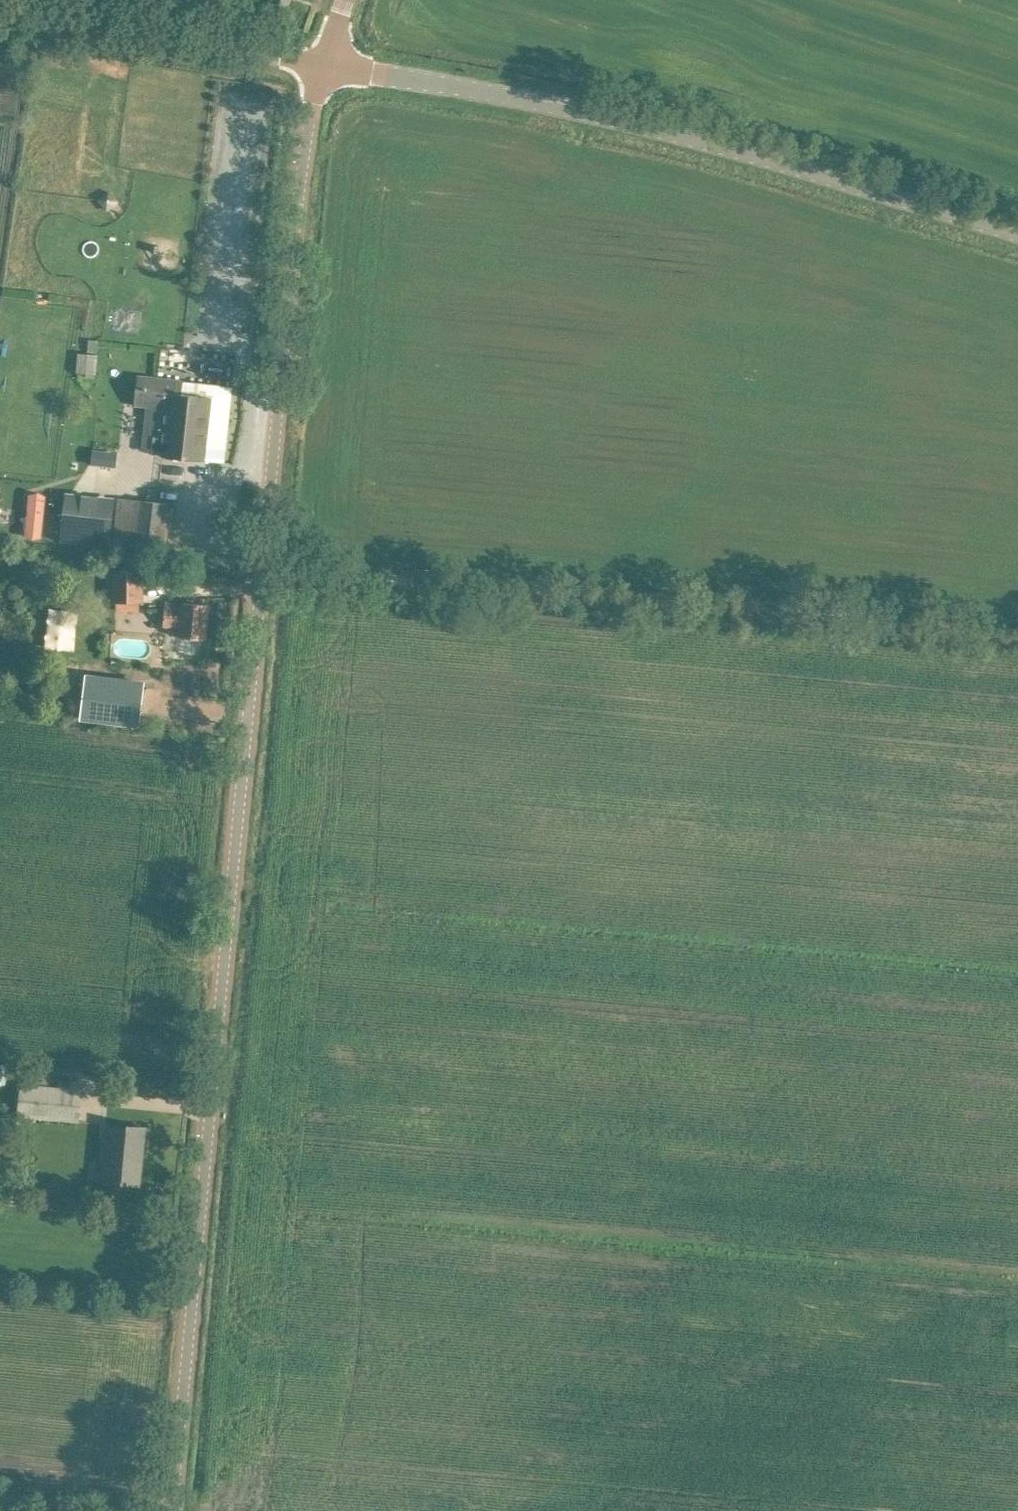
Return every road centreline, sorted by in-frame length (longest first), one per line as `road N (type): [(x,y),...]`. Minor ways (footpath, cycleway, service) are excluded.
road 1 (tertiary): [(162,1510),(281,352),(319,65)]
road 2 (unclassified): [(1017,238),(690,140),(319,65)]
road 3 (unclassified): [(319,65),(0,14)]

